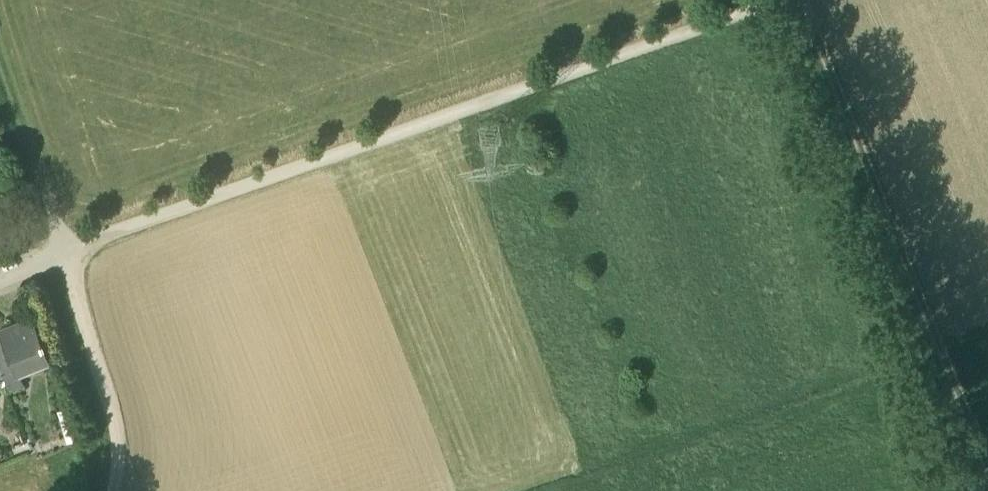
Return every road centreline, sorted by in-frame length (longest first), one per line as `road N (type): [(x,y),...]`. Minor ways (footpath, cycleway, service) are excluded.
road 1 (track): [(60,250),(775,0)]
road 2 (track): [(808,0),(987,450)]
road 3 (track): [(126,490),(127,446),(60,250)]
road 4 (track): [(0,15),(60,250)]

